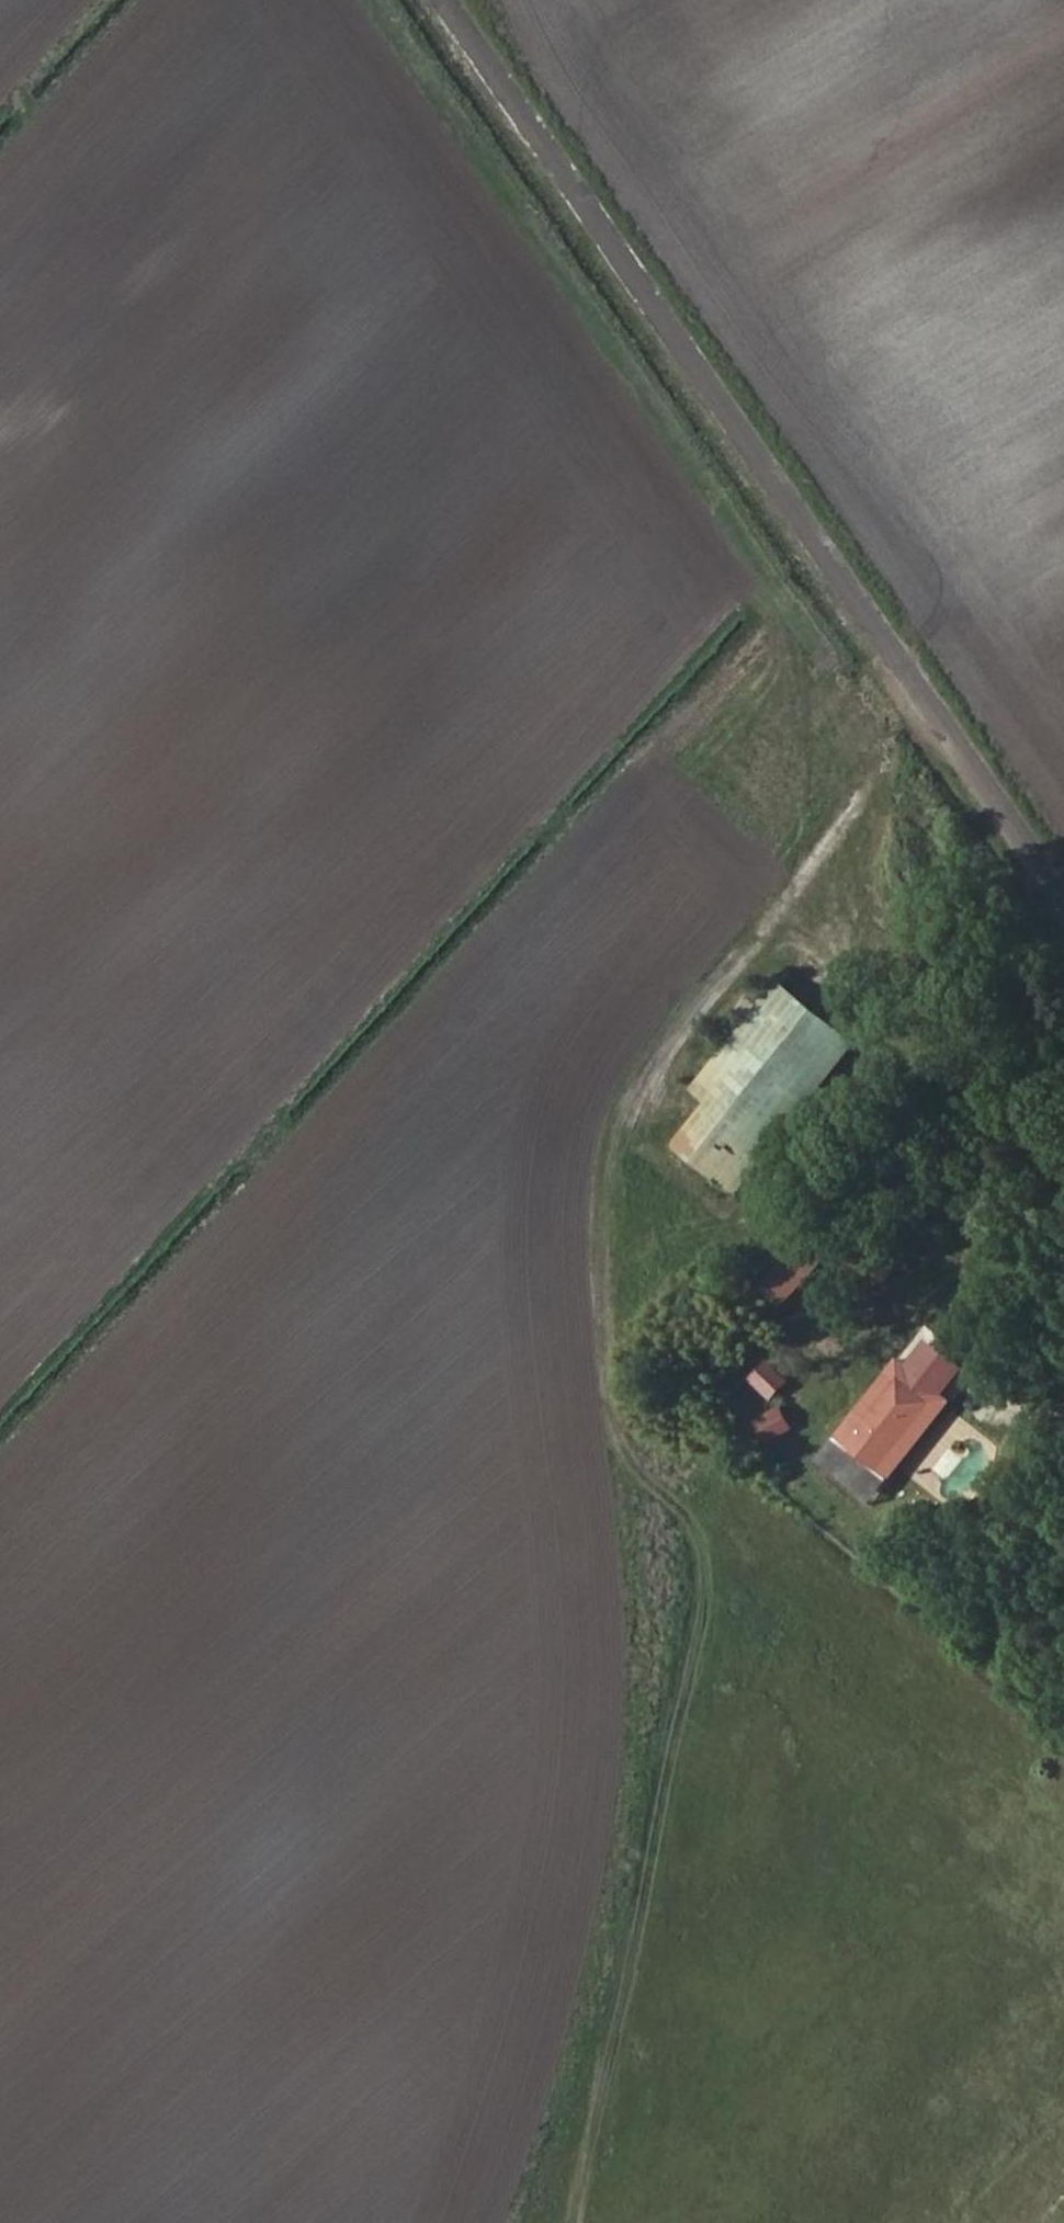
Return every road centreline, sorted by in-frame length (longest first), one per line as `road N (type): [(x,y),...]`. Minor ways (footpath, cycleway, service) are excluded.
road 1 (tertiary): [(1063,876),(463,0)]

